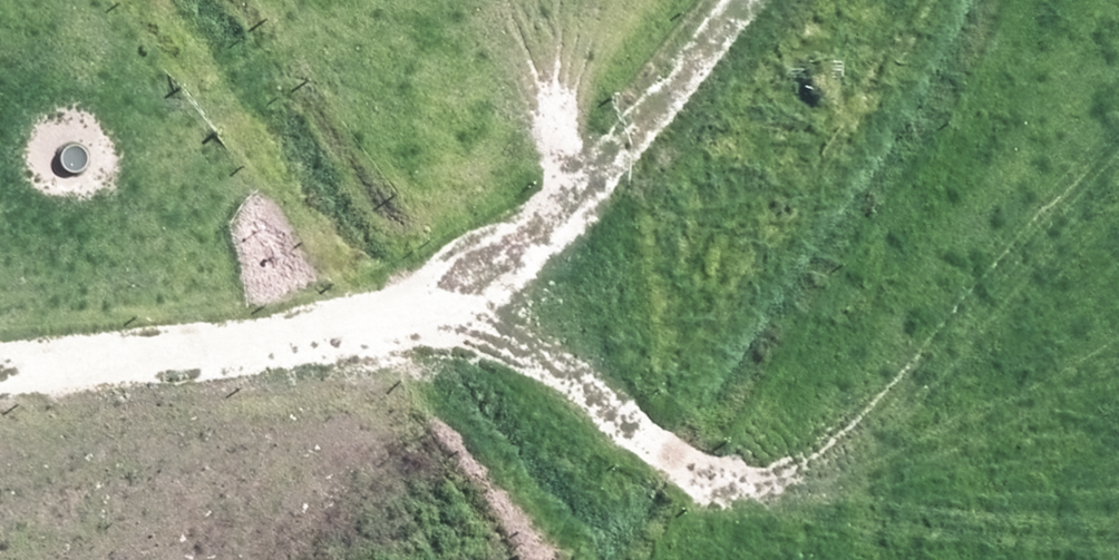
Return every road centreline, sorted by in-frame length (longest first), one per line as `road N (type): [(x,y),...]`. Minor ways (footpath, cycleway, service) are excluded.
road 1 (track): [(755,0),(583,213),(403,324),(0,363)]
road 2 (track): [(756,507),(447,296)]

